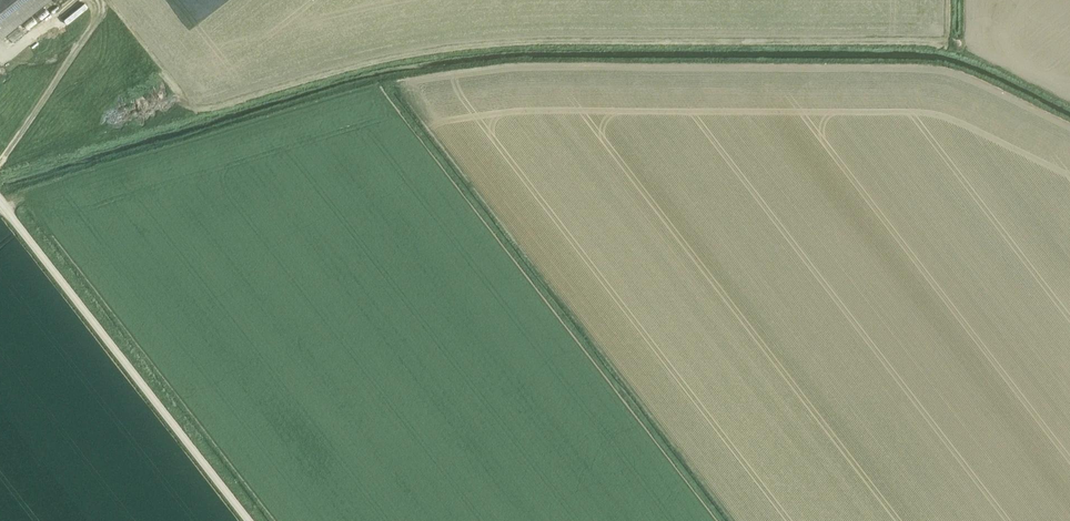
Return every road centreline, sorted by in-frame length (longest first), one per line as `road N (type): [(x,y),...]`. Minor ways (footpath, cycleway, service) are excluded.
road 1 (unclassified): [(250,520),(0,200)]

